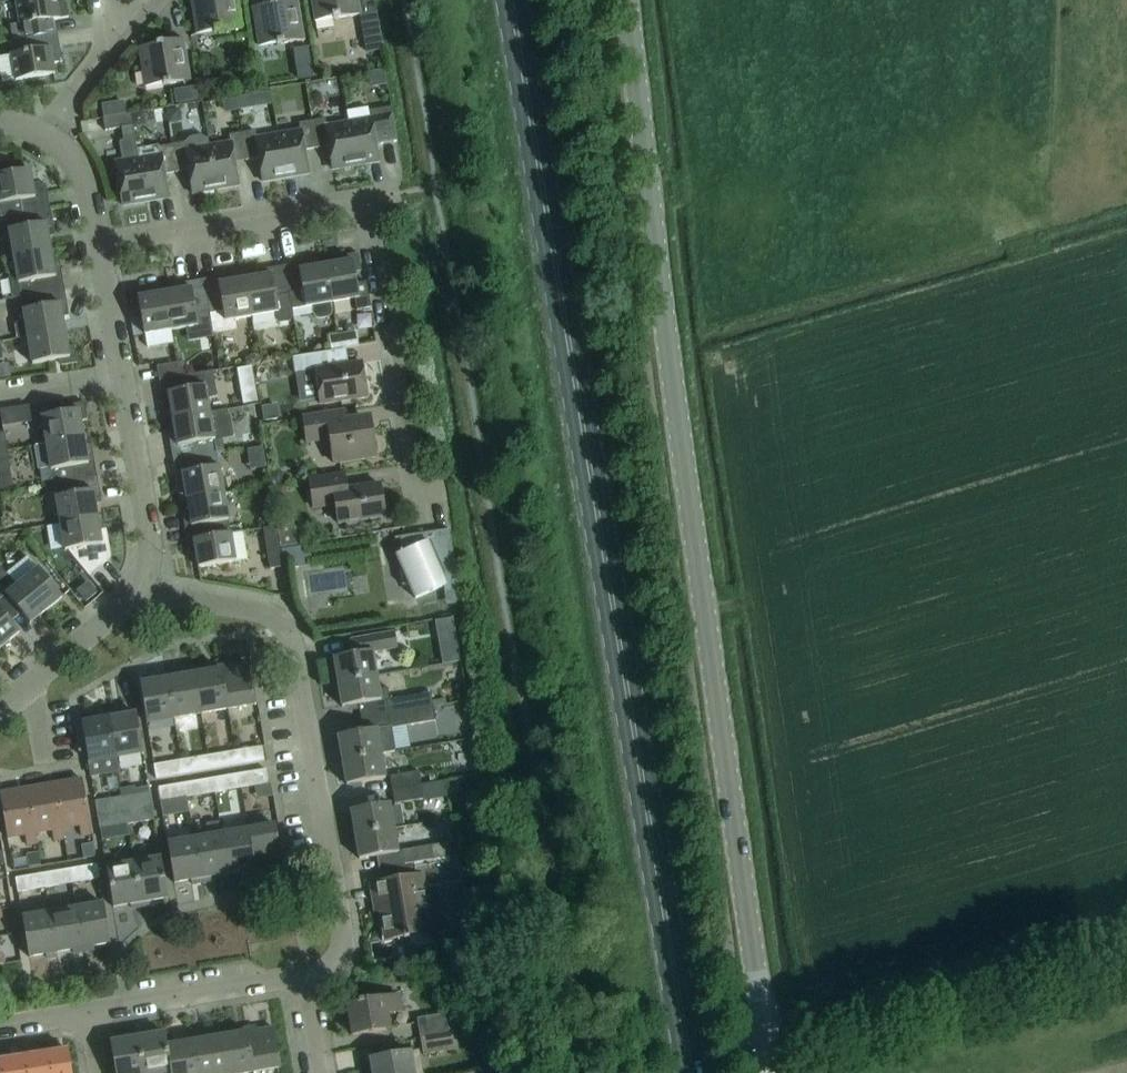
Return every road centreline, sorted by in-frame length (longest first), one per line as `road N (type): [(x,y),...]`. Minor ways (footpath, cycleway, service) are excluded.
road 1 (primary): [(691,1072),(510,0)]
road 2 (unclassified): [(765,1045),(625,0)]
road 3 (residential): [(304,974),(332,970),(348,941),(285,627),(258,609),(144,589)]
road 4 (unclassified): [(765,1045),(1126,943)]
road 5 (residential): [(415,513),(364,198)]
road 6 (residential): [(99,238),(364,198)]
road 7 (residential): [(88,1012),(304,974)]
road 8 (unclassified): [(144,589),(147,534),(122,376)]
road 9 (unclassified): [(0,707),(144,589)]
road 10 (unclassified): [(122,376),(99,238)]
road 11 (residential): [(44,132),(130,24)]
road 12 (unclassified): [(99,238),(82,170),(69,146),(44,132)]
road 13 (residential): [(0,392),(122,376)]

